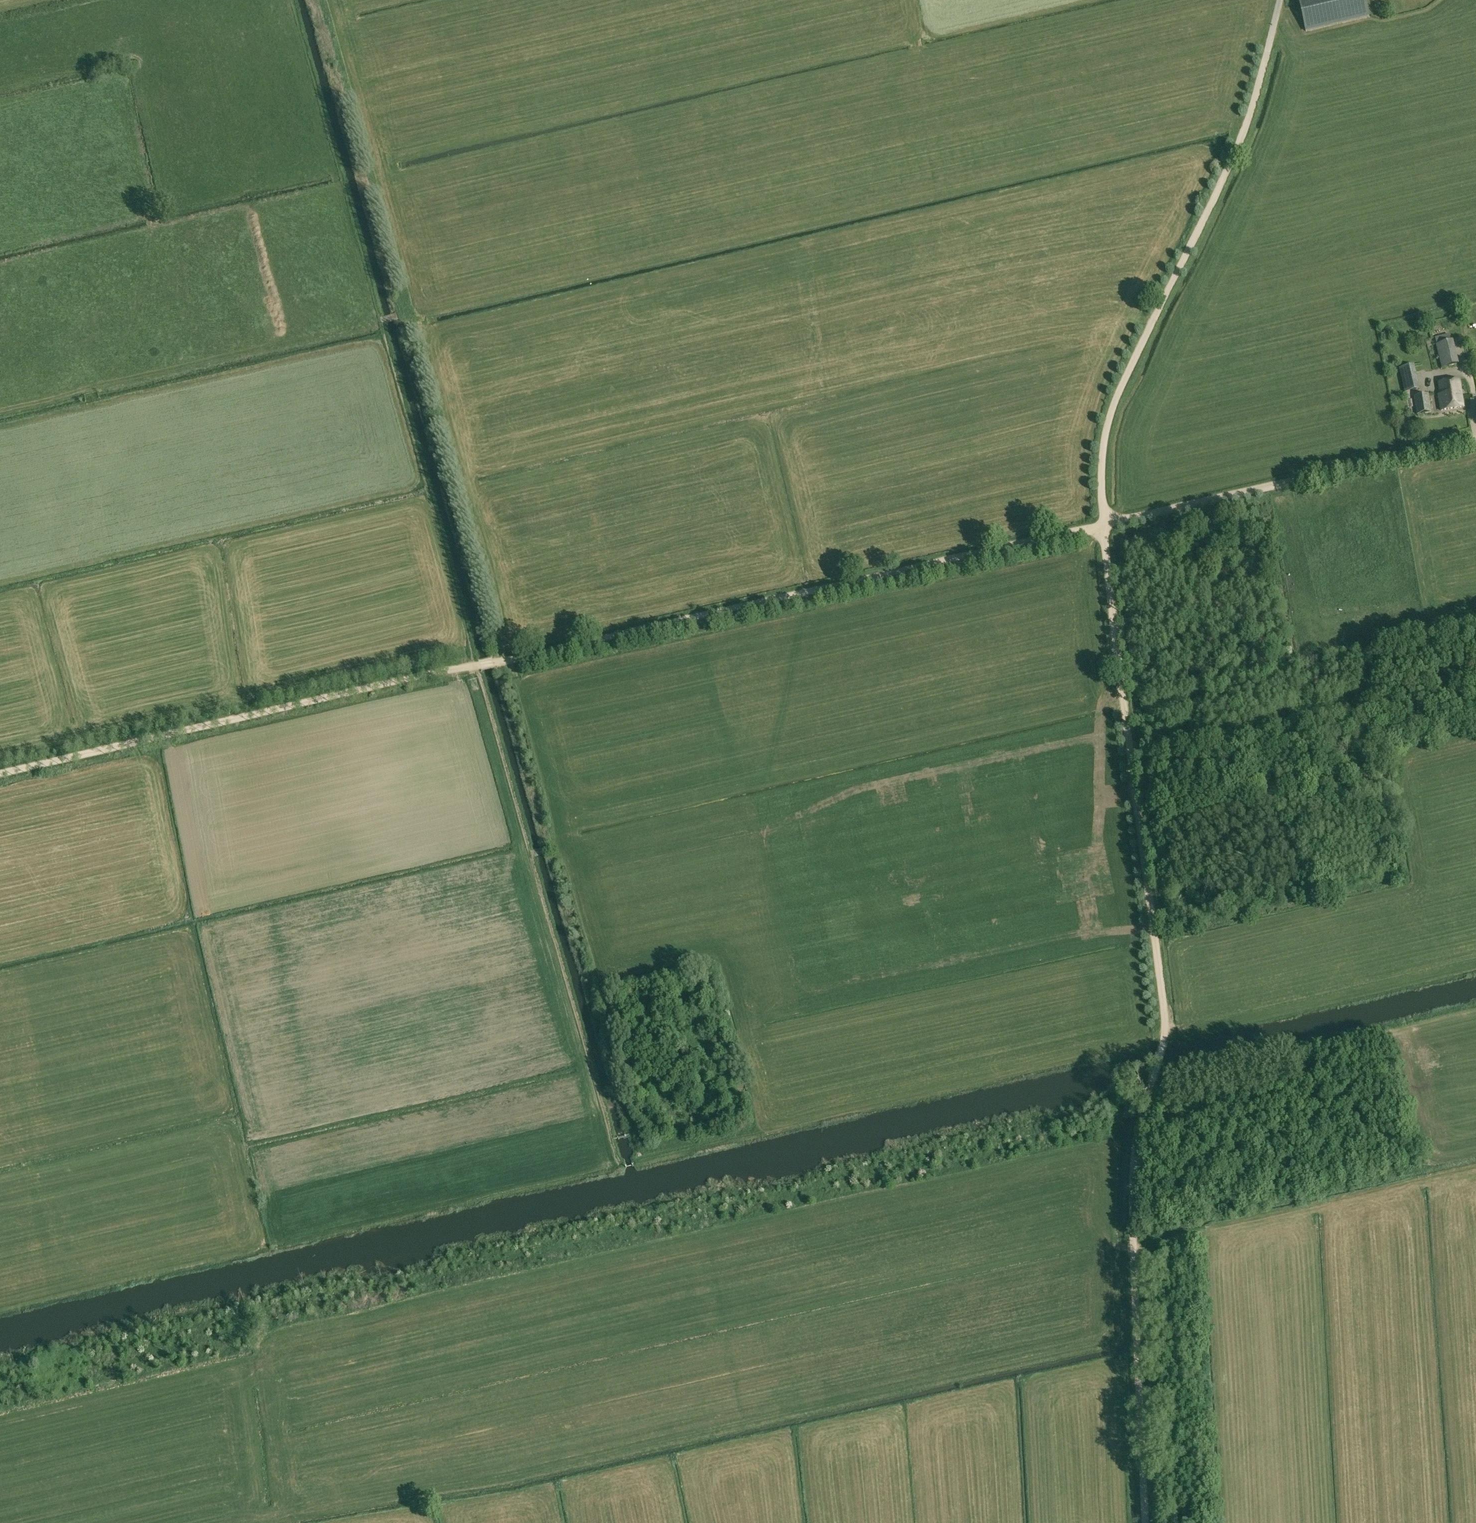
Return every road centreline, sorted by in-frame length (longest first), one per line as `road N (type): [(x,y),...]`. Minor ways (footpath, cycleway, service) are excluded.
road 1 (track): [(1103,524),(1163,1017),(1138,1146),(1133,1229),(1145,1522)]
road 2 (track): [(476,666),(1103,524)]
road 3 (track): [(1278,15),(1245,132),(1110,417),(1103,524)]
road 4 (track): [(0,775),(476,666)]
road 5 (track): [(1103,524),(1473,440)]

